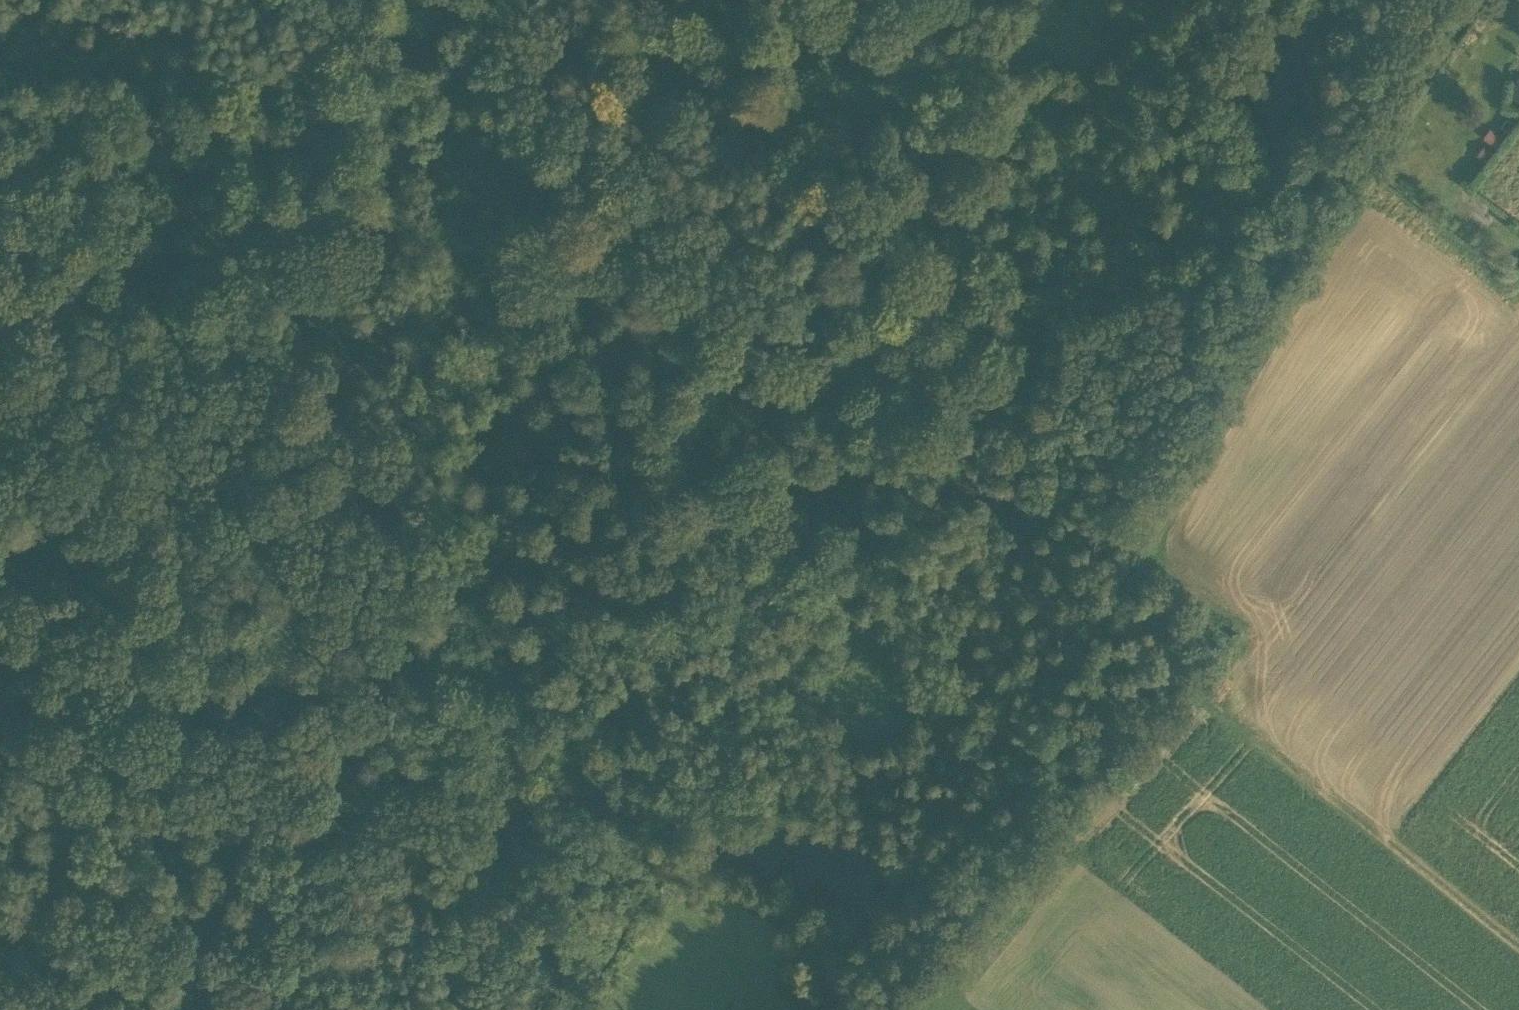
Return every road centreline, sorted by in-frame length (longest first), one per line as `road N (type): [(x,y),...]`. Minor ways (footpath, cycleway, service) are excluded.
road 1 (track): [(910,725),(987,674),(1013,617),(1030,454),(1036,276),(1095,72),(1104,0)]
road 2 (track): [(352,0),(222,169),(0,404)]

